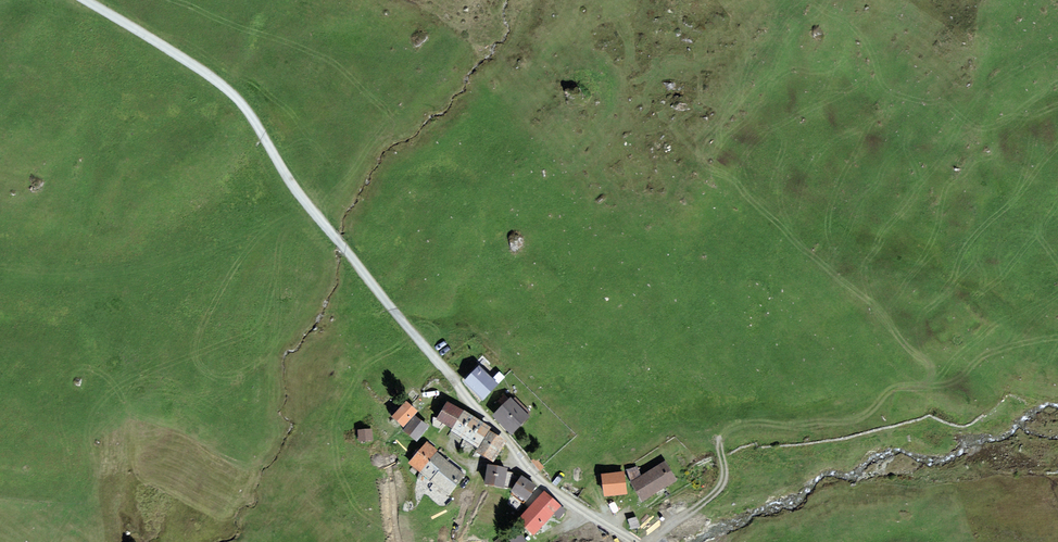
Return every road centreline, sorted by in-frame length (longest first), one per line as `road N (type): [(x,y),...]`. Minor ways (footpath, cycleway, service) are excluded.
road 1 (track): [(625,532),(527,475),(518,445),(456,395),(241,99),(84,0)]

